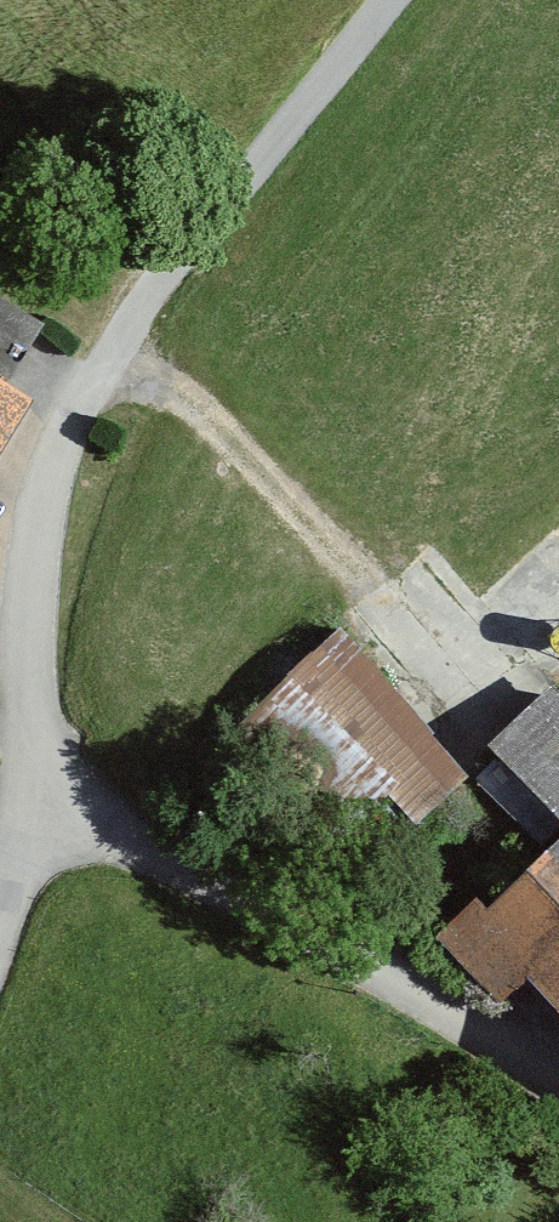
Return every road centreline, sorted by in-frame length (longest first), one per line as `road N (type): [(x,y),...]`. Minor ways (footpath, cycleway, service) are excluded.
road 1 (residential): [(37,793),(33,601),(65,422),(161,271),(395,0)]
road 2 (track): [(114,343),(461,679),(516,812),(408,946),(391,983)]
road 3 (residential): [(558,1093),(391,983),(168,872),(37,793)]
road 4 (track): [(0,92),(109,200),(161,271)]
road 5 (residential): [(0,933),(37,793)]

